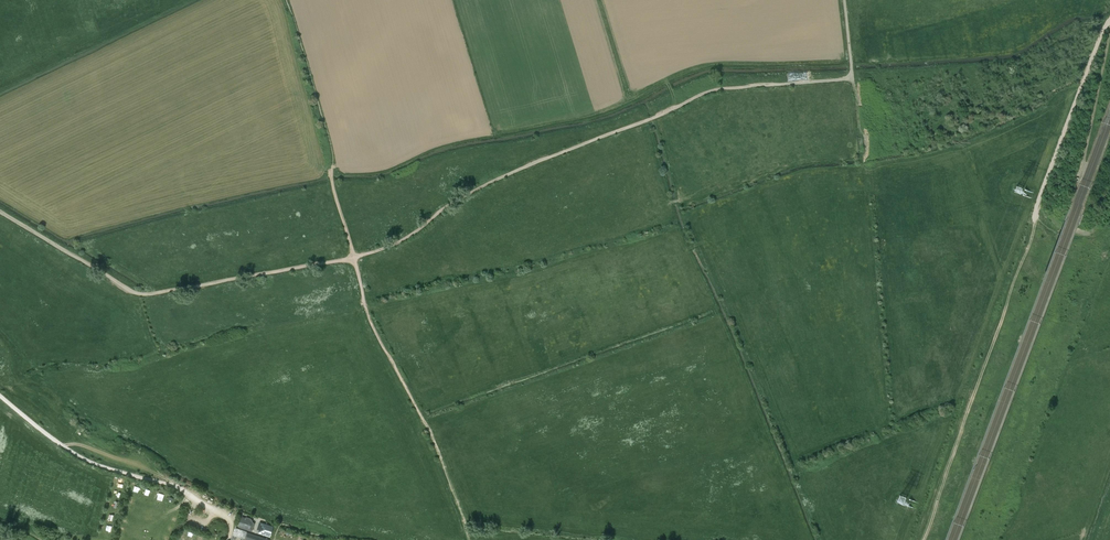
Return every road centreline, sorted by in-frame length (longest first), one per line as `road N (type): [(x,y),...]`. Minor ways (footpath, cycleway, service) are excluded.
road 1 (track): [(844,0),(852,78),(707,93),(472,189),(398,243),(354,257)]
road 2 (track): [(923,539),(1041,191),(1109,19)]
road 3 (track): [(354,257),(145,293),(0,212)]
road 4 (unclassified): [(0,395),(82,458),(182,490),(220,513),(229,521),(229,539)]
road 5 (track): [(421,414),(374,324),(354,257)]

